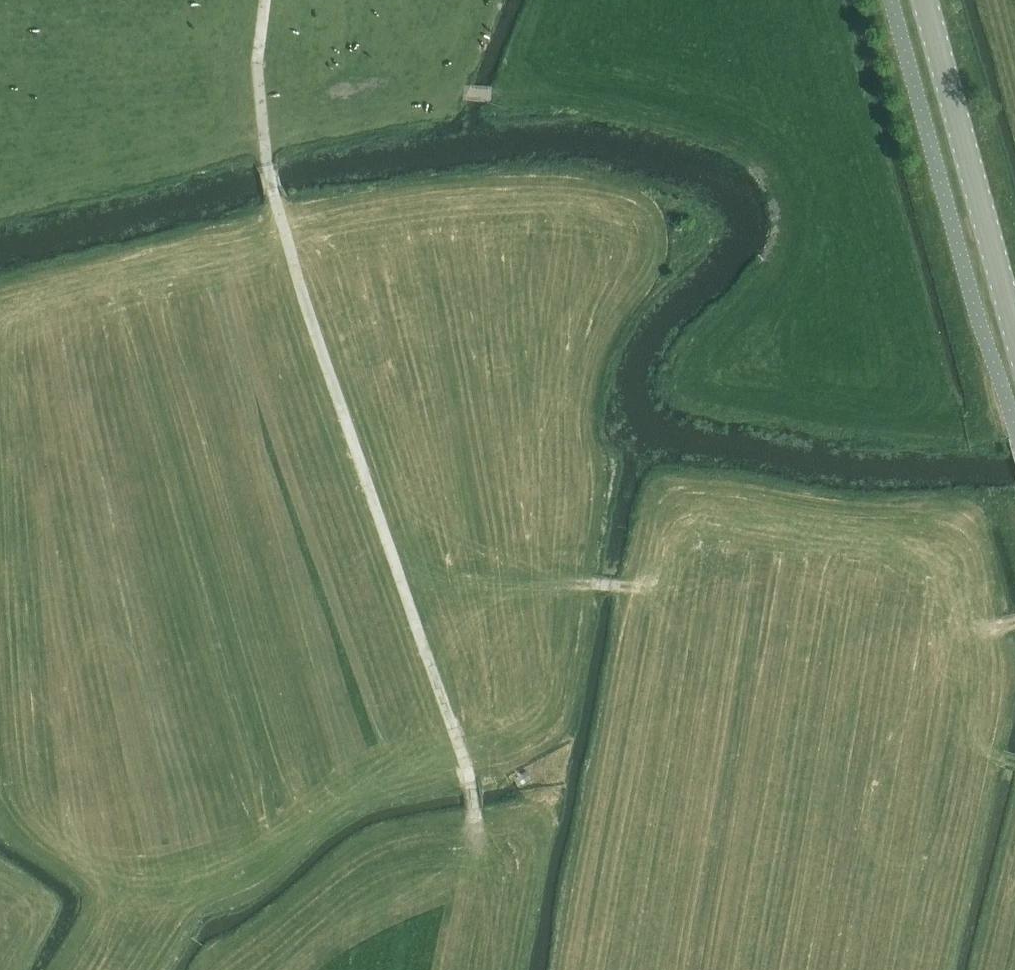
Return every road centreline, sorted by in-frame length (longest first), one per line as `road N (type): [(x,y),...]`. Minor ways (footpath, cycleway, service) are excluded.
road 1 (track): [(477,834),(460,745),(274,194),(257,57),(265,0)]
road 2 (secondary): [(1014,332),(925,0)]

